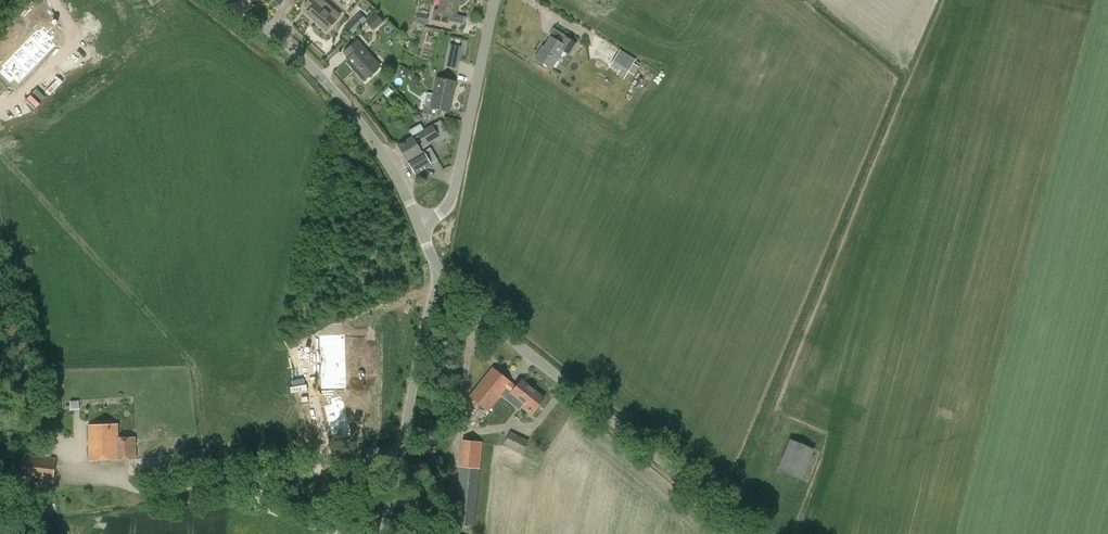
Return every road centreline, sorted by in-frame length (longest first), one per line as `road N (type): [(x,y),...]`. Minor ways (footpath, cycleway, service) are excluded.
road 1 (tertiary): [(750,533),(444,284)]
road 2 (tertiary): [(417,224),(399,180),(333,87),(231,0)]
road 3 (tertiary): [(417,224),(451,200),(493,0)]
road 4 (unclassified): [(163,492),(401,453)]
road 5 (tertiary): [(401,453),(428,311),(444,284)]

